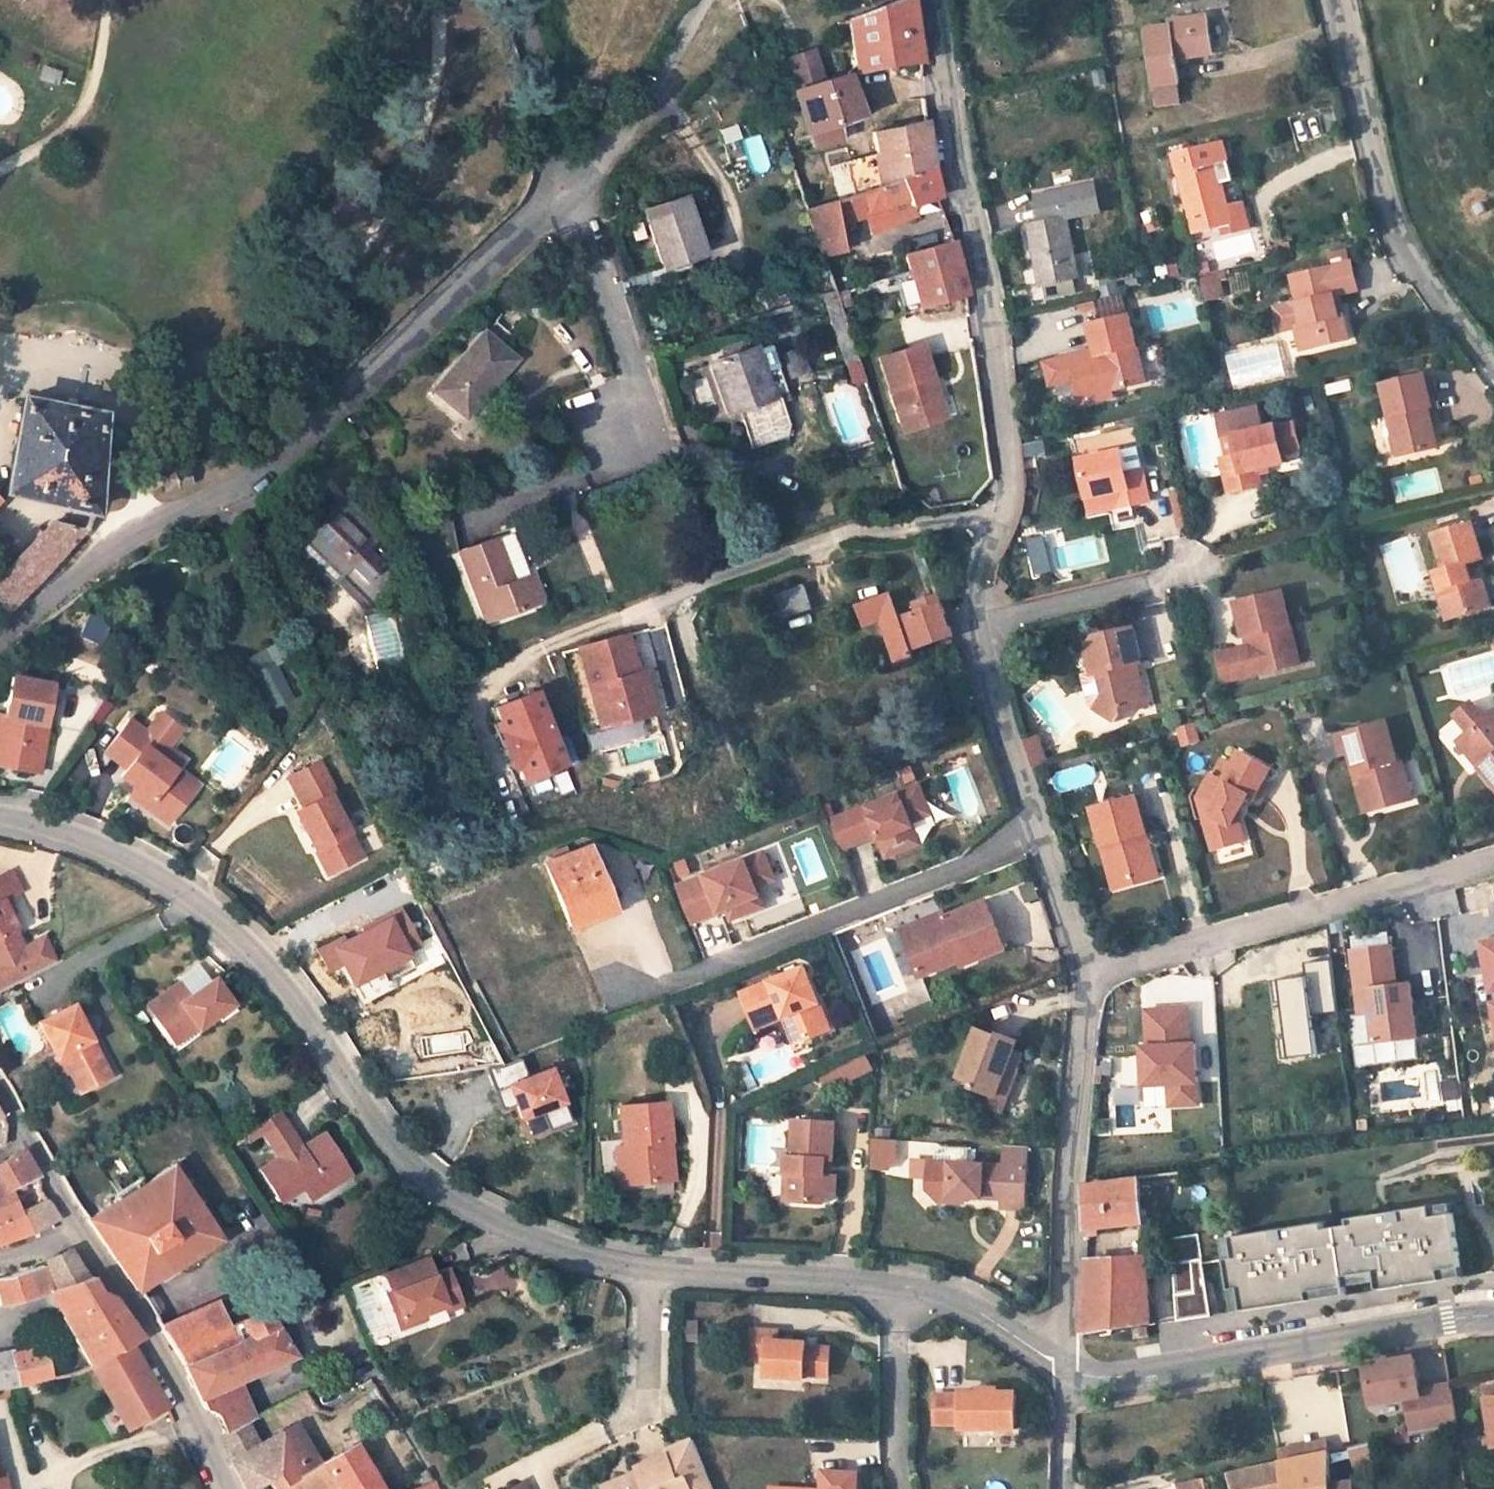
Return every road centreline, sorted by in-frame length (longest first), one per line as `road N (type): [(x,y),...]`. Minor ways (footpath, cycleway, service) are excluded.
road 1 (residential): [(1064,1370),(957,1304),(842,1285),(651,1273),(561,1250),(468,1210),(418,1176),(265,971),(209,914),(130,863),(0,822)]
road 2 (residential): [(934,0),(1010,477),(980,620),(1044,835)]
road 3 (residential): [(0,643),(116,548),(231,486),(568,187)]
road 4 (residential): [(229,1488),(133,1306),(0,1091)]
road 5 (residential): [(621,957),(677,982),(1044,835)]
road 6 (unclassified): [(1493,1321),(1117,1376),(1064,1370)]
road 7 (residential): [(1493,862),(1089,976)]
road 8 (residential): [(1493,364),(1411,262),(1334,0)]
road 9 (residential): [(1089,976),(1064,1197),(1064,1370)]
road 10 (residential): [(568,187),(641,109),(704,0)]
road 11 (residential): [(517,0),(550,158),(568,187)]
road 12 (residential): [(1044,835),(1089,976)]

